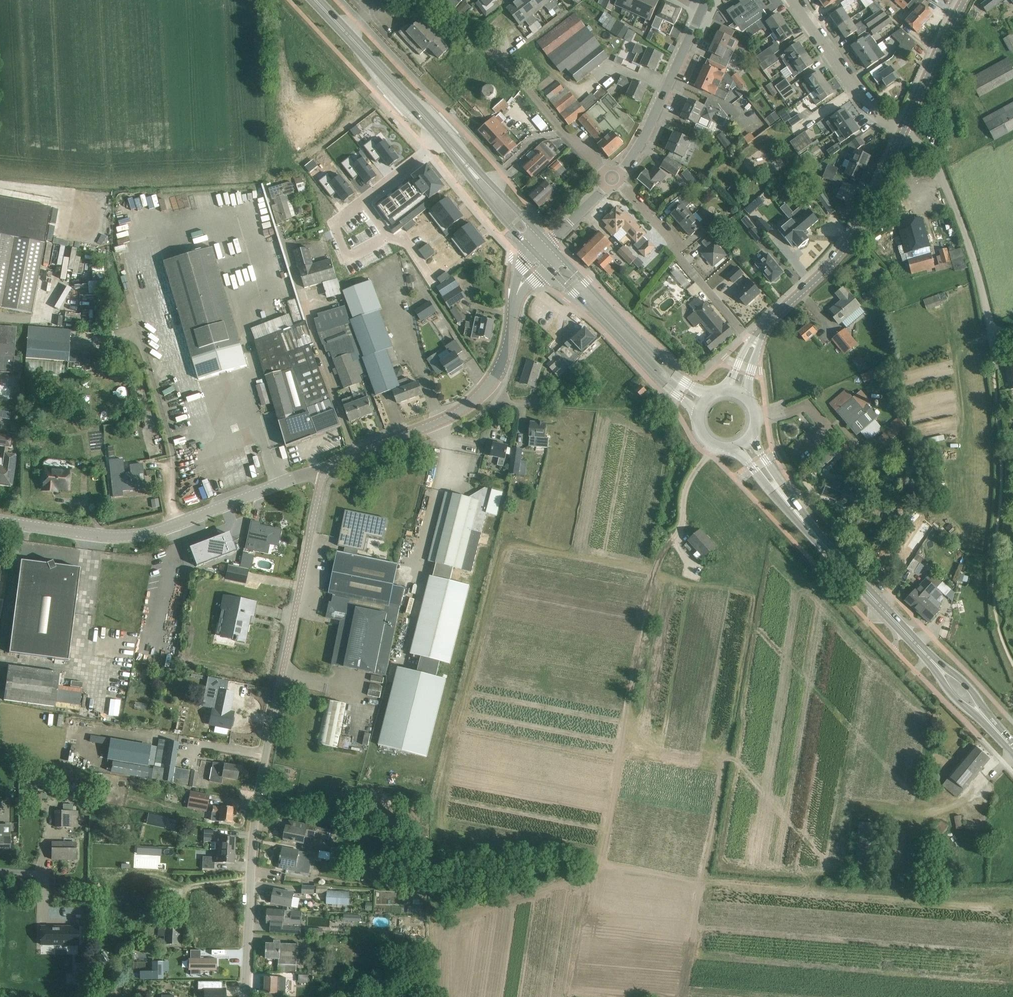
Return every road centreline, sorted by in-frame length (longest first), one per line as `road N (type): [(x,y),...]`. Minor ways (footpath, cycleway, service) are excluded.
road 1 (unclassified): [(246,996),(261,773),(330,468)]
road 2 (unclassified): [(0,520),(127,536),(330,468)]
road 3 (secondary): [(756,339),(851,237),(901,130)]
road 4 (residential): [(612,179),(435,0)]
road 5 (primary): [(706,397),(660,361),(550,243)]
road 6 (residential): [(756,339),(612,179)]
road 7 (primary): [(548,268),(698,409)]
road 8 (residential): [(612,179),(644,138),(702,9)]
road 9 (primary): [(930,660),(800,518)]
road 10 (primary): [(438,134),(316,0)]
road 11 (unclassified): [(330,468),(450,417),(485,391)]
road 12 (residential): [(901,130),(858,94),(792,0)]
road 13 (residential): [(976,264),(931,154),(901,130)]
road 14 (track): [(677,376),(664,395),(642,405),(543,402)]
road 15 (secondary): [(901,130),(966,0)]
road 16 (residential): [(438,134),(335,223)]

